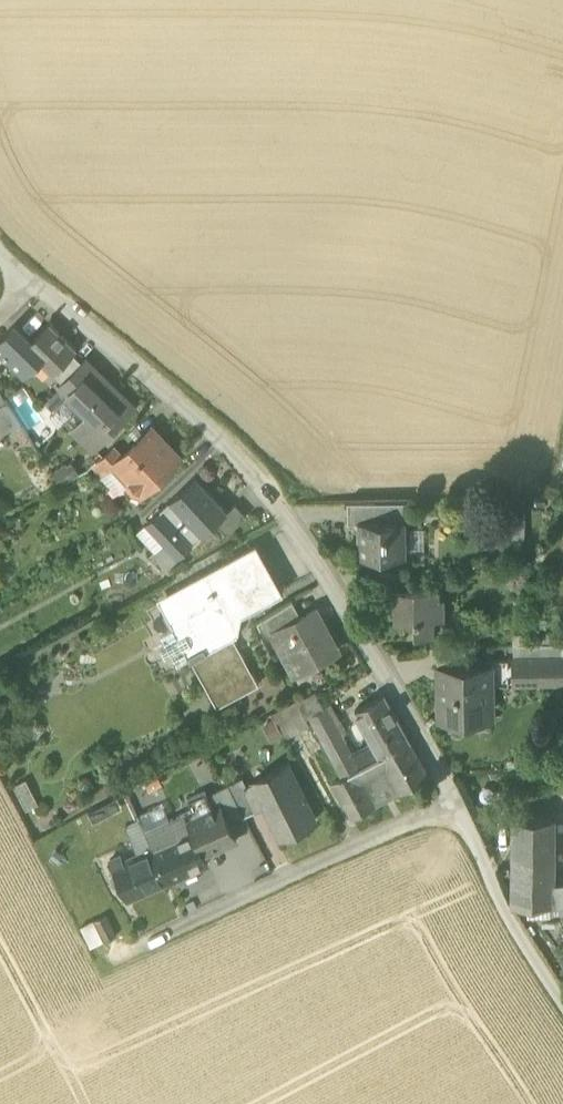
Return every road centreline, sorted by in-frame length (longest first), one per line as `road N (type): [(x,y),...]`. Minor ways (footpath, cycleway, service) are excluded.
road 1 (residential): [(23,281),(218,432),(346,599),(456,799)]
road 2 (residential): [(456,799),(110,962)]
road 3 (residential): [(456,799),(511,919),(562,999)]

